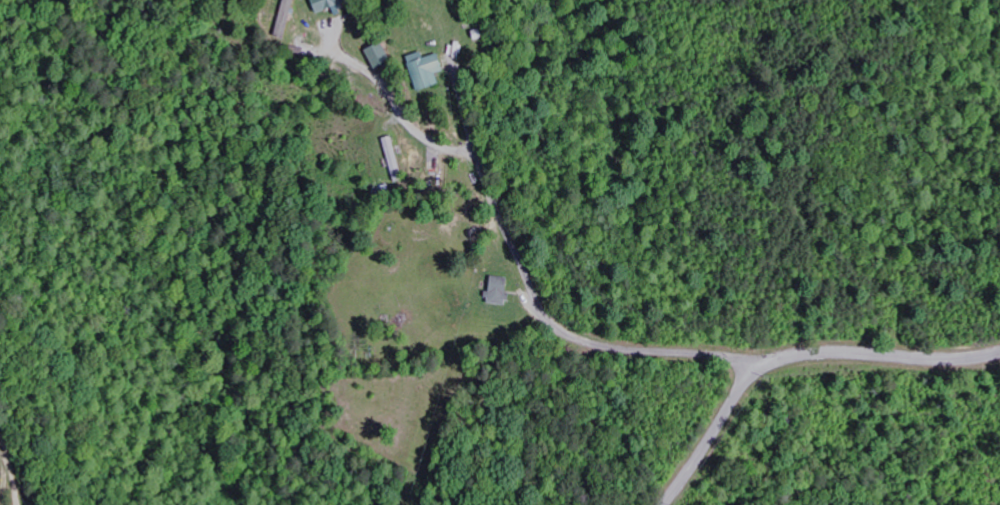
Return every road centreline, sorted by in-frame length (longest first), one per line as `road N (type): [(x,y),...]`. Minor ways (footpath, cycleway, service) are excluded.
road 1 (residential): [(767,363),(611,348),(566,335),(544,317),(490,196),(448,52)]
road 2 (residential): [(663,504),(743,382),(767,363),(808,351),(963,356),(999,349)]

